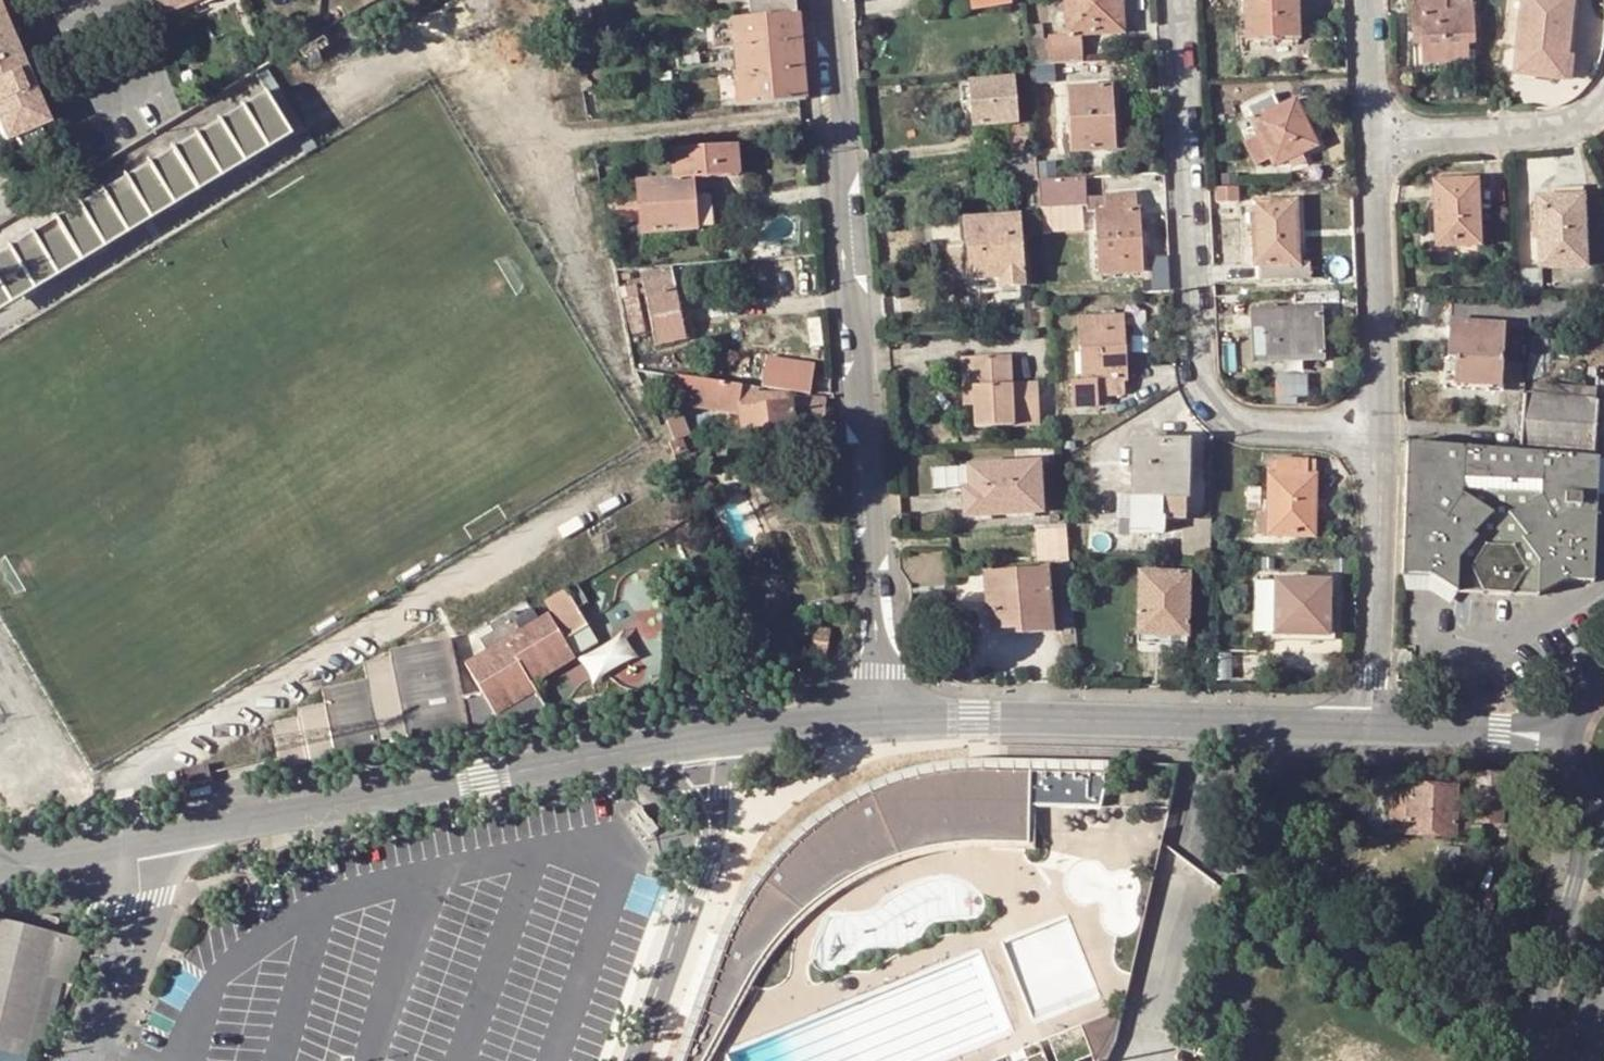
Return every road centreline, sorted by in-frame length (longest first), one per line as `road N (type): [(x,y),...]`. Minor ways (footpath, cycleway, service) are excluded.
road 1 (residential): [(883,719),(862,310),(844,285),(835,169),(845,141),(836,11),(825,0)]
road 2 (residential): [(1178,0),(1198,374),(1216,409),(1245,424),(1379,428)]
road 3 (tertiary): [(641,748),(132,845)]
road 4 (tertiary): [(1234,724),(972,713),(883,719)]
road 5 (residential): [(1368,730),(1379,428)]
road 6 (residential): [(1379,428),(1371,134)]
road 7 (secondary): [(1601,824),(1527,1060)]
road 8 (residential): [(1371,134),(1536,126),(1582,117),(1603,102)]
road 9 (residential): [(634,1060),(709,868),(710,841)]
road 10 (residential): [(85,1060),(127,969),(132,845)]
road 11 (tertiary): [(883,719),(736,735)]
road 12 (tertiary): [(132,845),(0,870)]
road 13 (tertiary): [(1368,730),(1502,737)]
road 14 (tertiary): [(1234,724),(1368,730)]
road 15 (residential): [(1371,134),(1366,0)]

